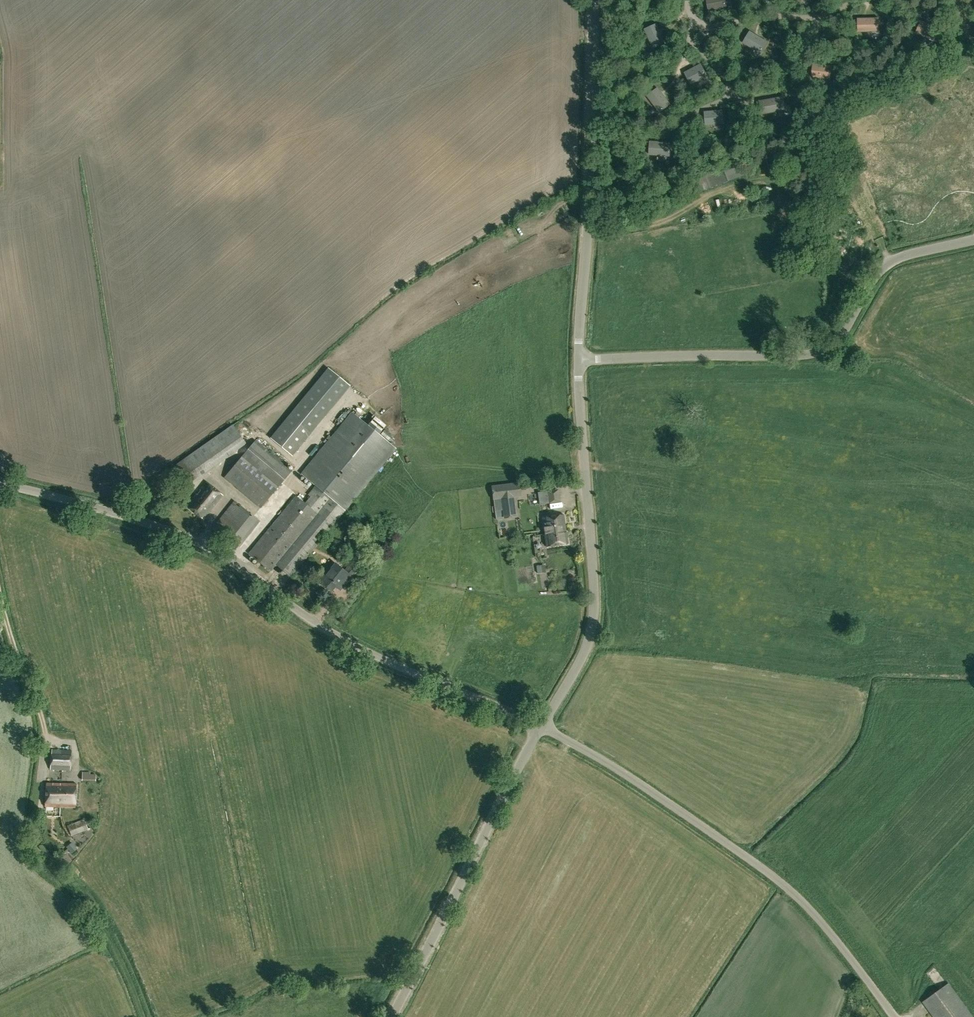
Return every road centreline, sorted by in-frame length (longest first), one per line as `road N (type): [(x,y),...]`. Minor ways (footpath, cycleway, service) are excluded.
road 1 (unclassified): [(541,726),(320,627),(184,535),(0,483)]
road 2 (unclassified): [(896,1016),(799,897),(655,793),(541,726)]
road 3 (unclassified): [(578,360),(821,352),(839,340),(881,268),(973,240)]
road 4 (unclassified): [(541,726),(585,646),(593,615),(578,360)]
road 5 (unclassified): [(578,360),(591,0)]
road 6 (unclassified): [(392,1016),(541,726)]
road 7 (track): [(146,1016),(103,921),(30,838),(32,817)]
road 8 (unclassified): [(32,817),(44,737),(0,606)]

